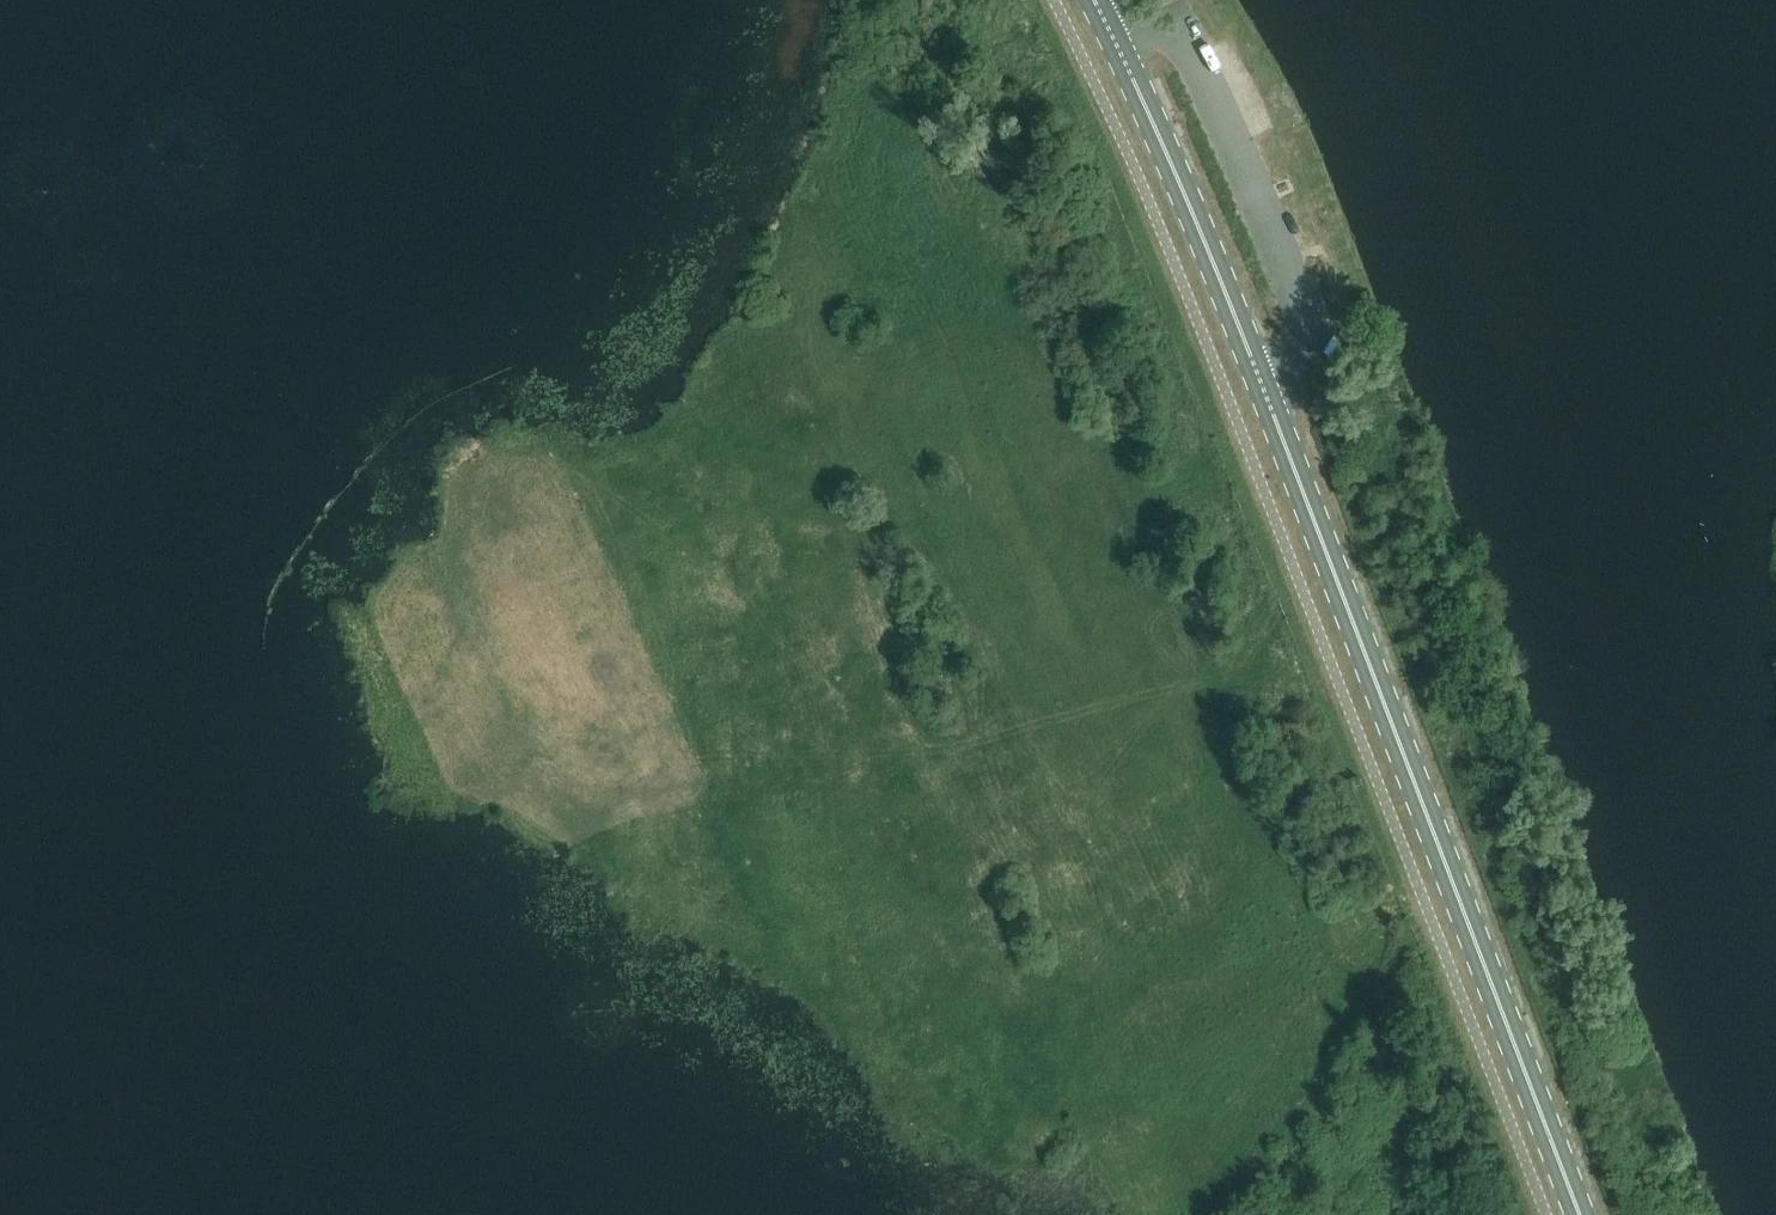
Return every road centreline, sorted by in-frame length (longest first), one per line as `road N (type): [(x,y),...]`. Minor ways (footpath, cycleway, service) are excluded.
road 1 (primary): [(1581,1214),(1240,326),(1094,0)]

